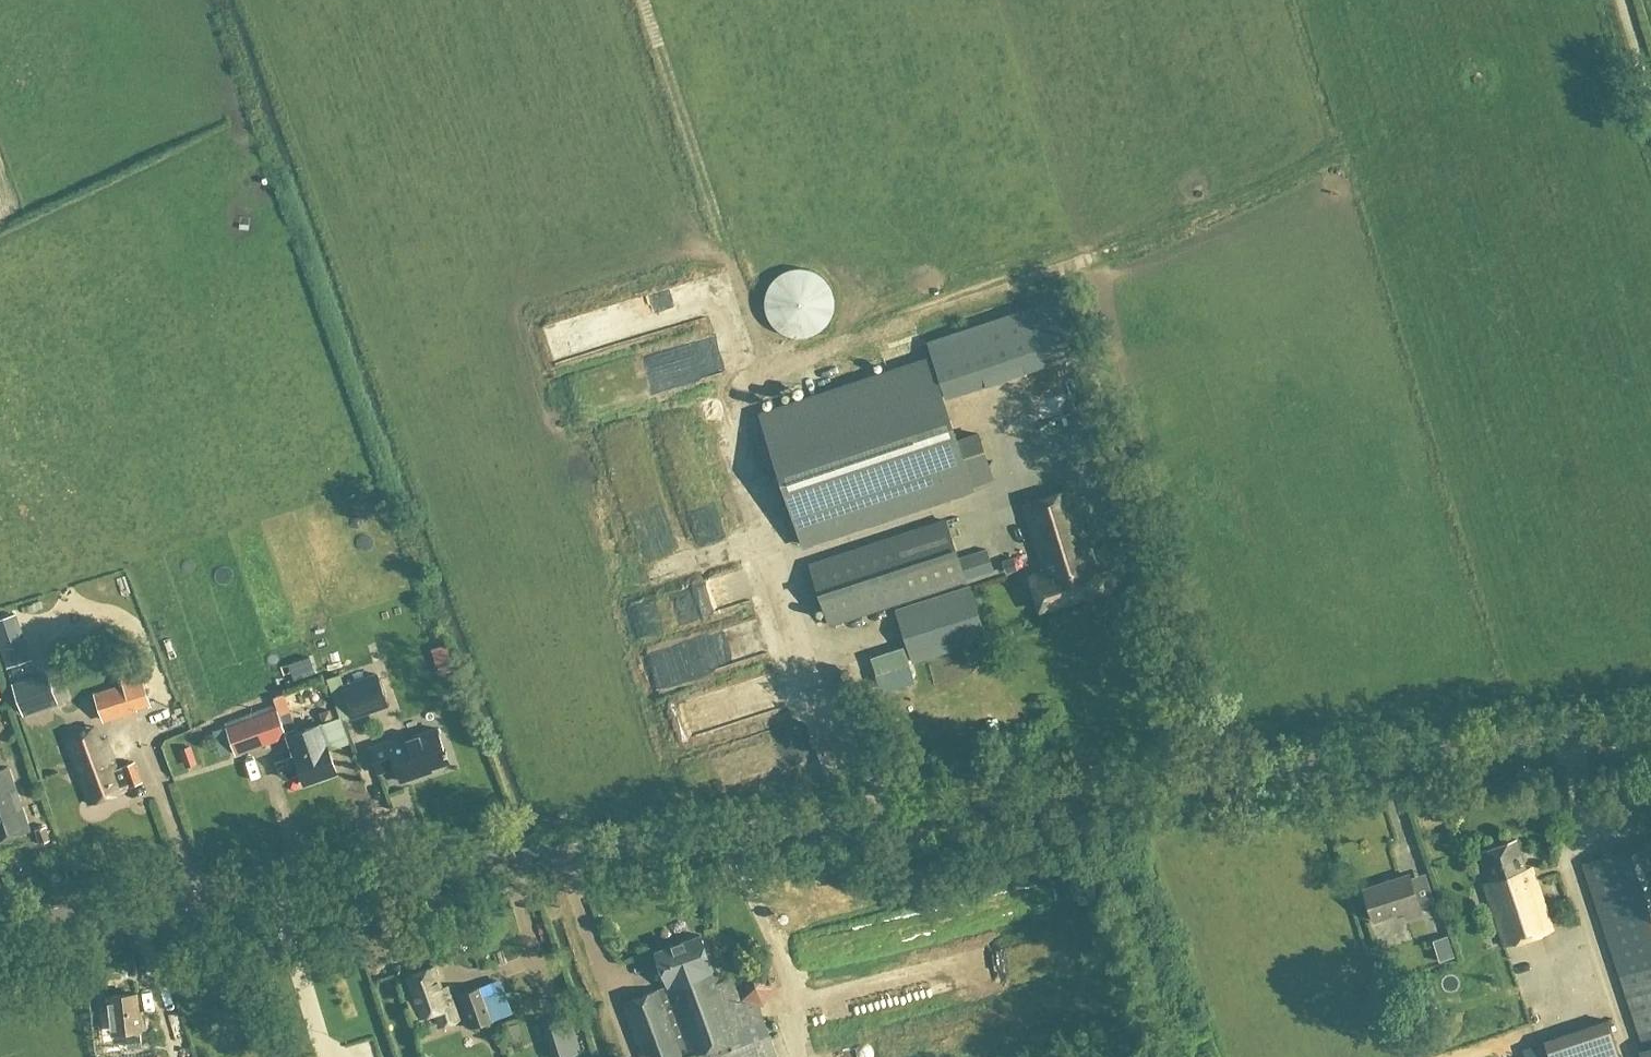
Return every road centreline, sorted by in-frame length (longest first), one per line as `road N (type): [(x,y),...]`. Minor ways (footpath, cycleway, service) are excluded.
road 1 (tertiary): [(0,929),(425,866),(889,817),(1650,719)]

